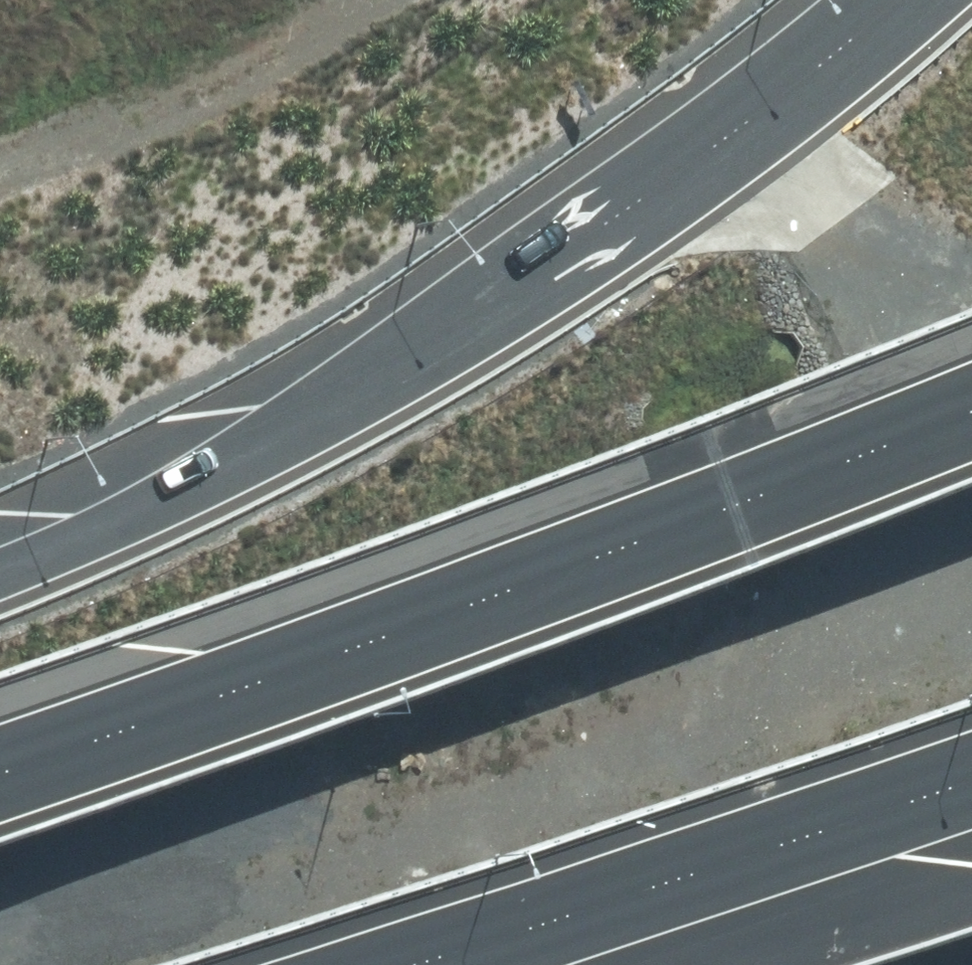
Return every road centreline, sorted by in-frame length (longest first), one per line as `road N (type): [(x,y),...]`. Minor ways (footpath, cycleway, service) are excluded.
road 1 (motorway): [(0,570),(127,519),(451,329),(741,126),(889,0)]
road 2 (motorway): [(0,754),(714,502),(971,391)]
road 3 (motorway): [(971,791),(438,964)]
road 4 (track): [(0,175),(348,22),(379,0)]
road 5 (track): [(741,126),(847,220),(971,307)]

